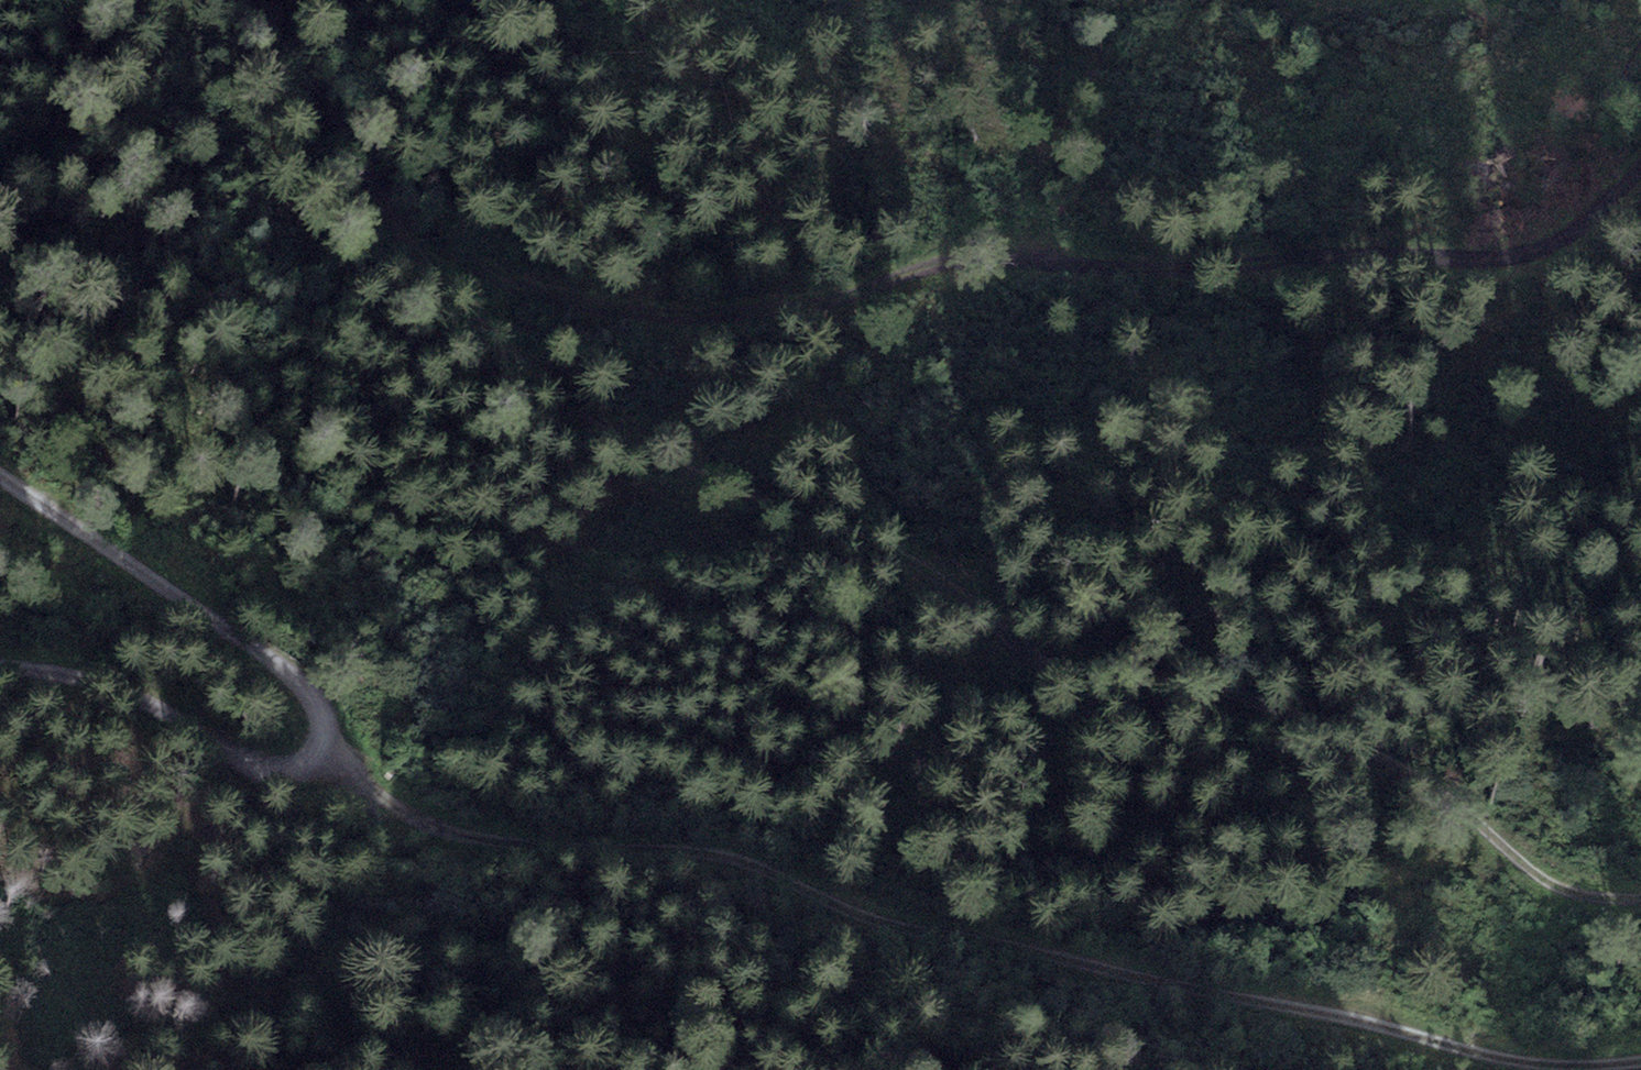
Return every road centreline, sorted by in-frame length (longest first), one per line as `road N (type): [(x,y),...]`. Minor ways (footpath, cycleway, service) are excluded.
road 1 (track): [(397,208),(623,422),(1127,642),(1426,783),(1554,887),(1640,900)]
road 2 (track): [(317,755),(400,816),(480,844),(684,864),(1534,1065),(1640,1062)]
road 3 (track): [(397,208),(565,303),(787,316),(1085,268),(1330,241),(1485,253),(1615,198),(1640,172)]
road 4 (track): [(0,476),(289,672),(323,716),(317,755)]
road 5 (track): [(1640,84),(1462,99),(1432,86),(1448,52),(1566,0)]
road 6 (track): [(317,755),(287,772),(247,768),(135,699),(47,673),(0,671)]
road 7 (track): [(251,0),(397,208)]

